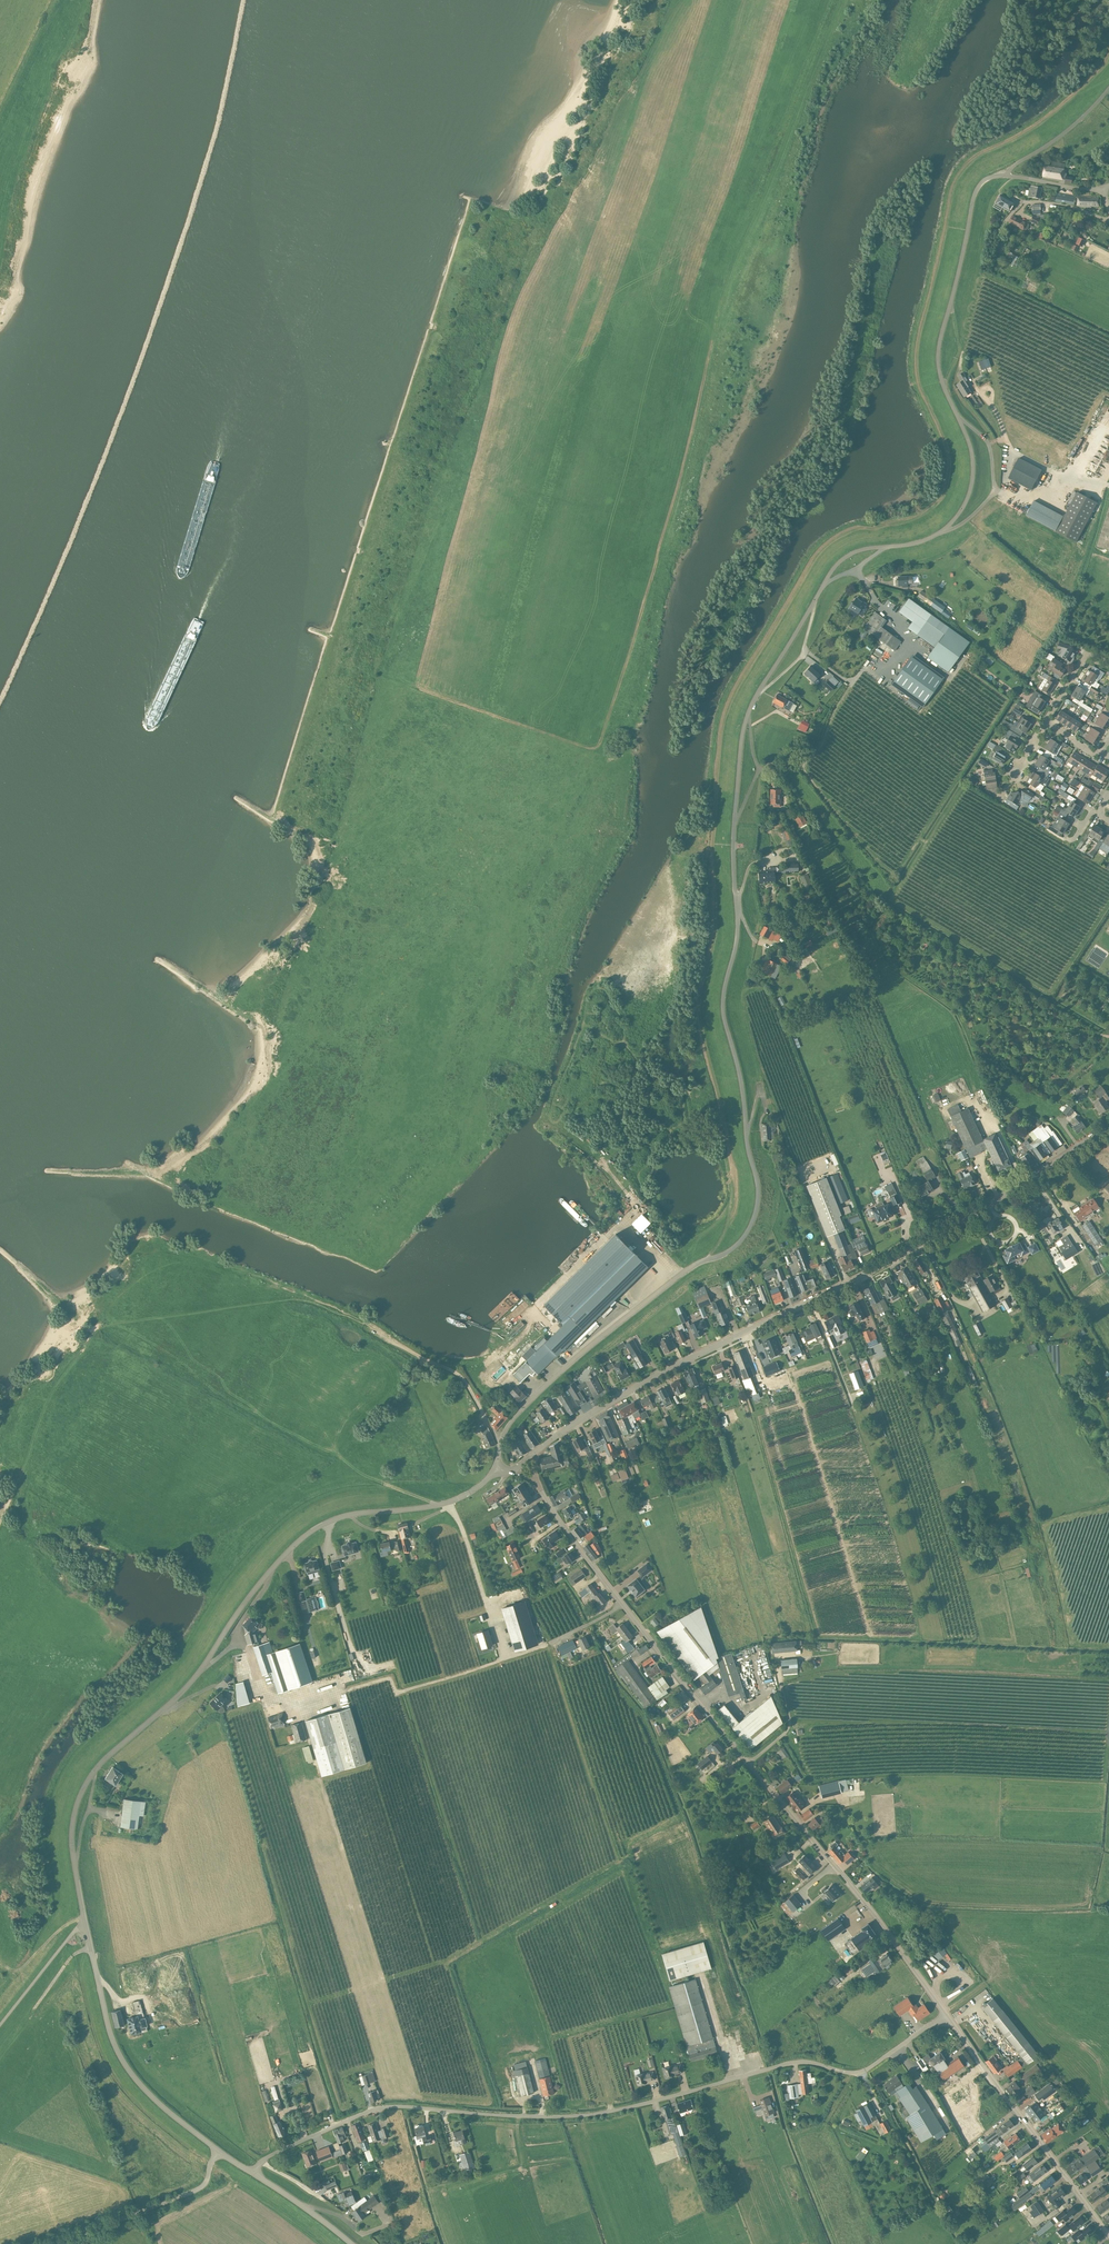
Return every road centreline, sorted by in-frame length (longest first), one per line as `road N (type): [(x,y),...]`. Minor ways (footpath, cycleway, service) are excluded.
road 1 (unclassified): [(1103,188),(1007,175),(979,186),(939,355),(973,458),(968,497),(937,534),(859,550),(839,563),(747,717),(734,831),(738,932),(723,1007),(758,1182),(753,1220),(735,1247),(678,1276),(547,1384),(507,1426),(497,1458)]
road 2 (unclassified): [(218,2151),(144,2092),(110,2036),(73,1854),(78,1800),(100,1764),(193,1680),(257,1587),(305,1536),(346,1515),(447,1503),(490,1476)]
road 3 (unclassified): [(252,2173),(298,2143),(388,2107),(569,2116),(792,2063),(862,2072),(945,2015)]
road 4 (unclassified): [(535,1453),(622,1394),(923,1243),(1108,1127)]
road 5 (track): [(638,523),(668,331),(686,276),(829,0)]
road 6 (unclassified): [(750,1763),(565,1528),(536,1480)]
road 7 (unclassified): [(945,2015),(870,1908),(750,1763)]
road 8 (track): [(500,1441),(454,1372),(282,1287)]
road 9 (unclassified): [(1108,2234),(945,2015)]
road 10 (unclassified): [(52,2243),(200,2188),(218,2151)]
road 11 (unclassified): [(353,2243),(252,2173)]

